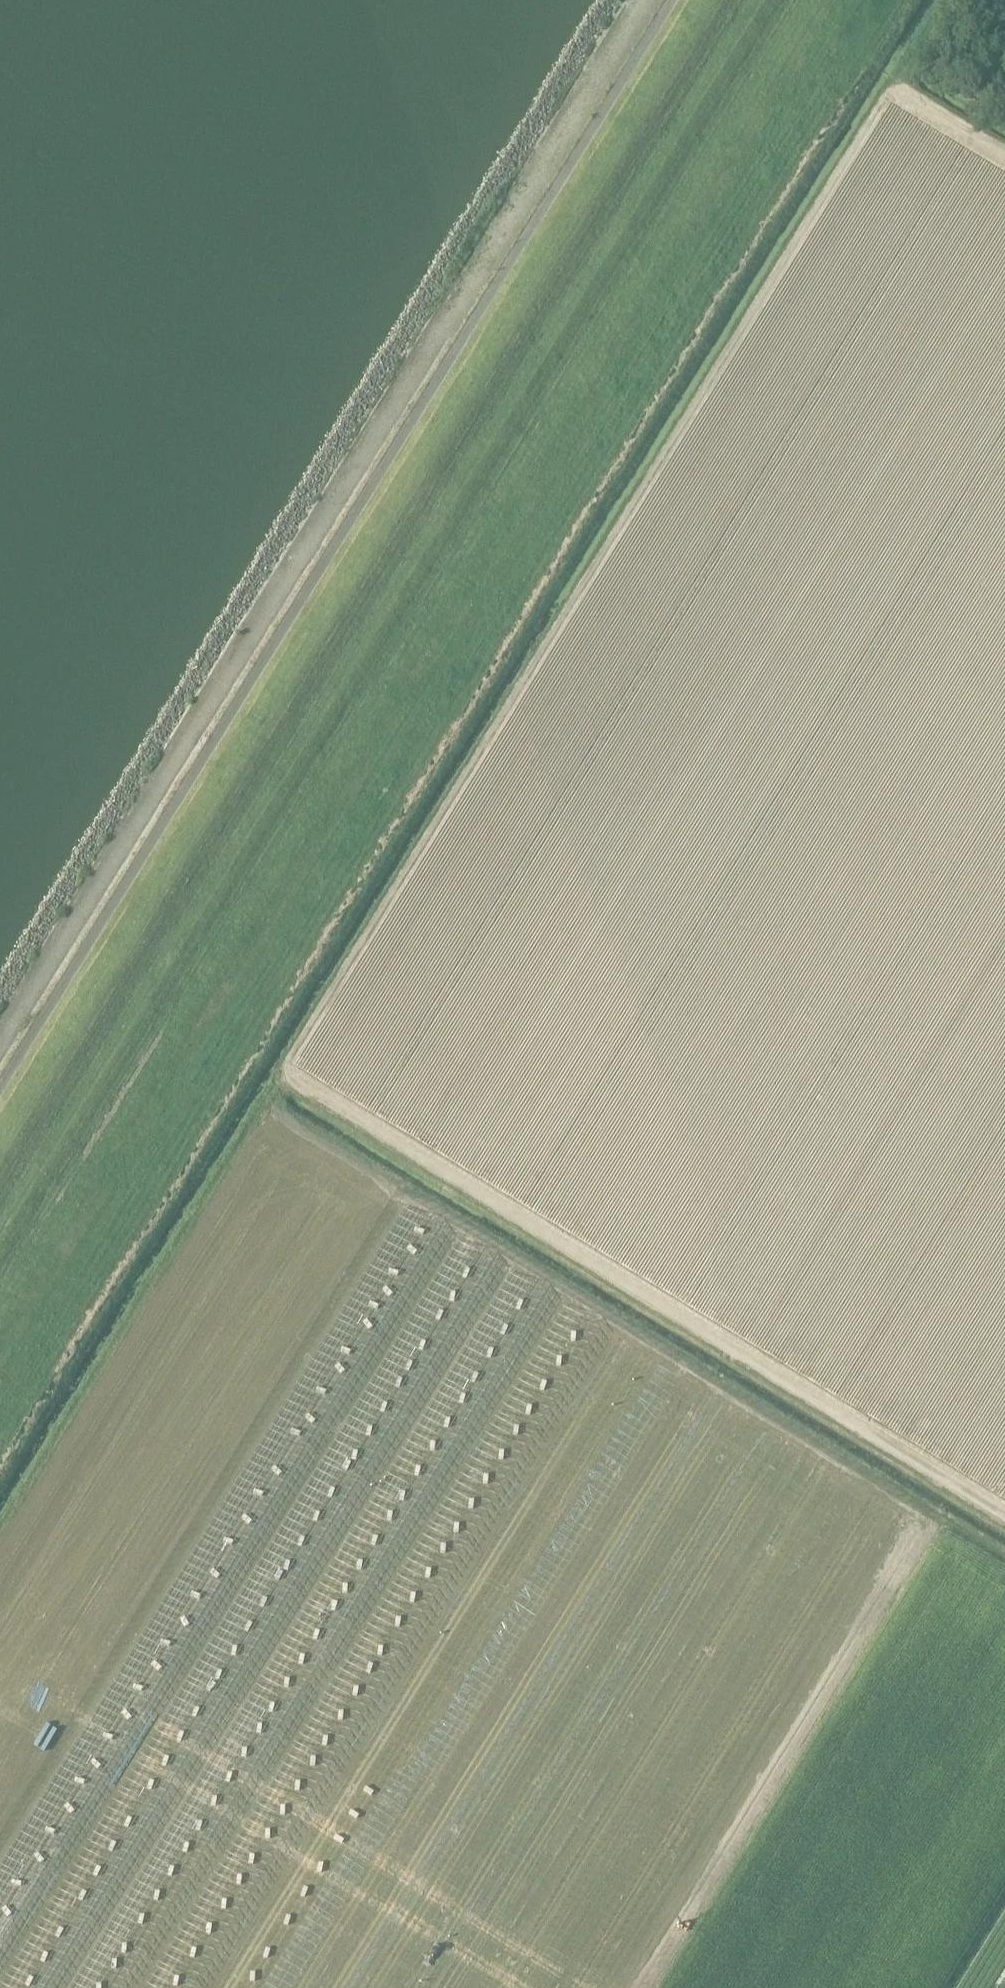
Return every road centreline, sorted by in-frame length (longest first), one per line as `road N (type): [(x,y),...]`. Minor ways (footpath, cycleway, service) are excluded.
road 1 (unclassified): [(0,1085),(670,0)]

